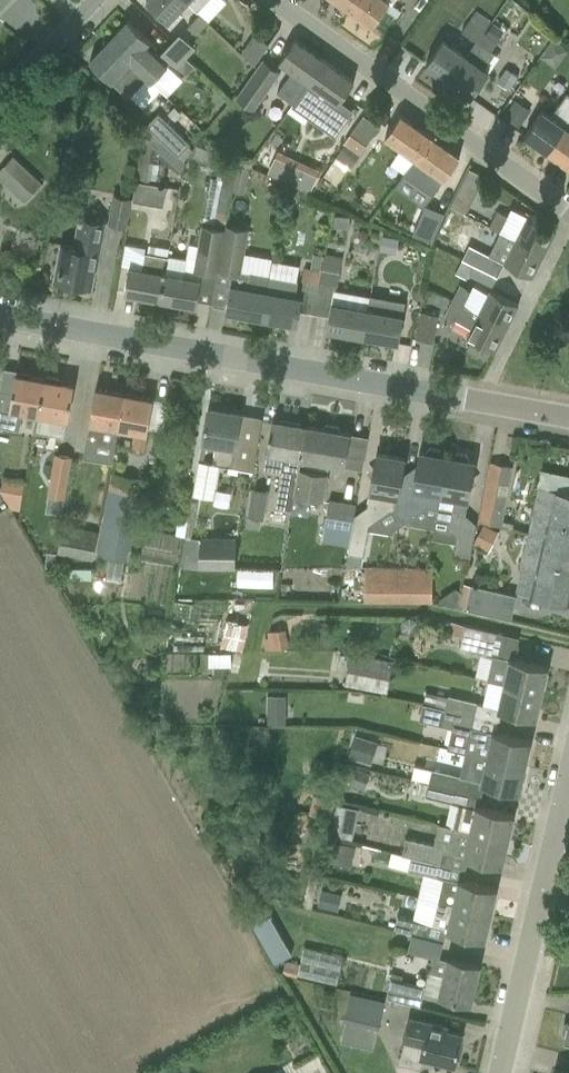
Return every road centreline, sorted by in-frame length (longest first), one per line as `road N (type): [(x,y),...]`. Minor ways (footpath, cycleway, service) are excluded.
road 1 (residential): [(568,416),(0,316)]
road 2 (residential): [(568,212),(271,0)]
road 3 (residential): [(500,1072),(538,916)]
road 4 (residential): [(538,916),(568,783)]
road 5 (residential): [(0,92),(95,0)]

